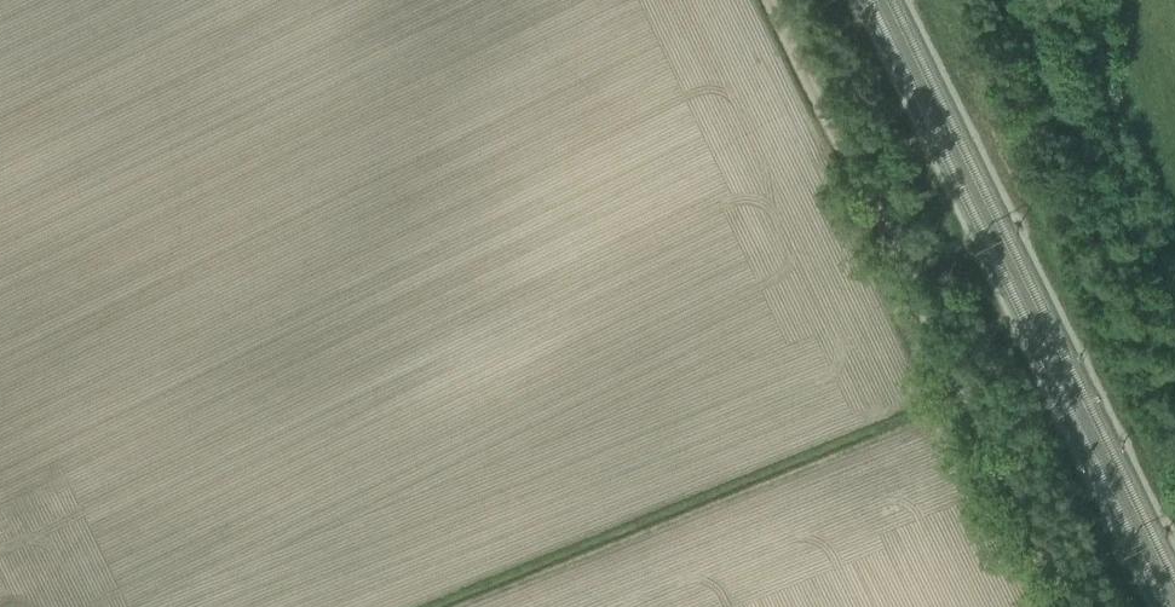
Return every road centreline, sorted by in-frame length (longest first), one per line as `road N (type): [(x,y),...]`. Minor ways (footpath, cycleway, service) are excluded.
road 1 (track): [(1051,606),(764,0)]

